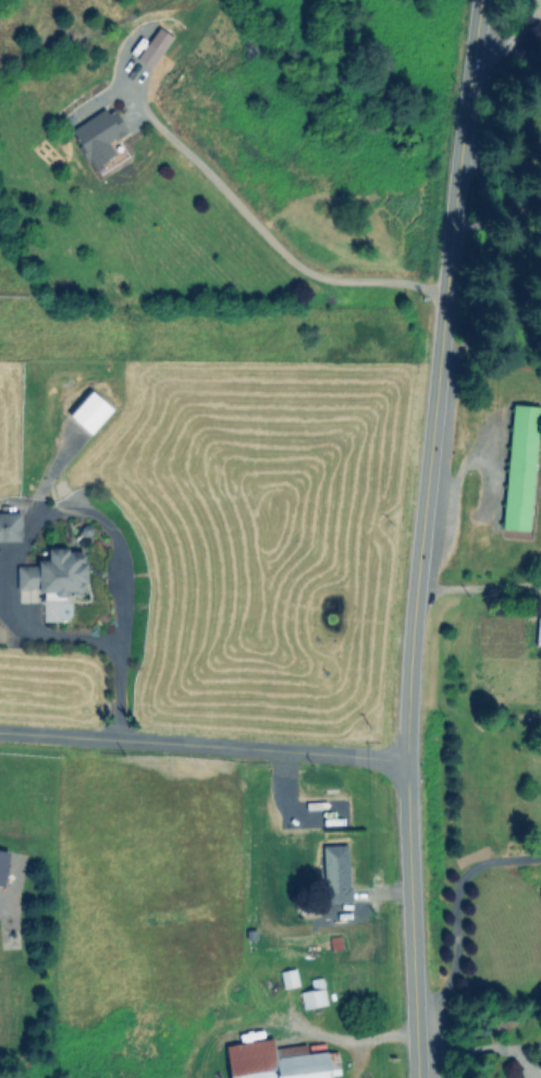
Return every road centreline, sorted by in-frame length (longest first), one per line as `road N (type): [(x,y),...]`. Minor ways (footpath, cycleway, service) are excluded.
road 1 (tertiary): [(479,0),(408,674),(416,1077)]
road 2 (residential): [(0,732),(406,759)]

